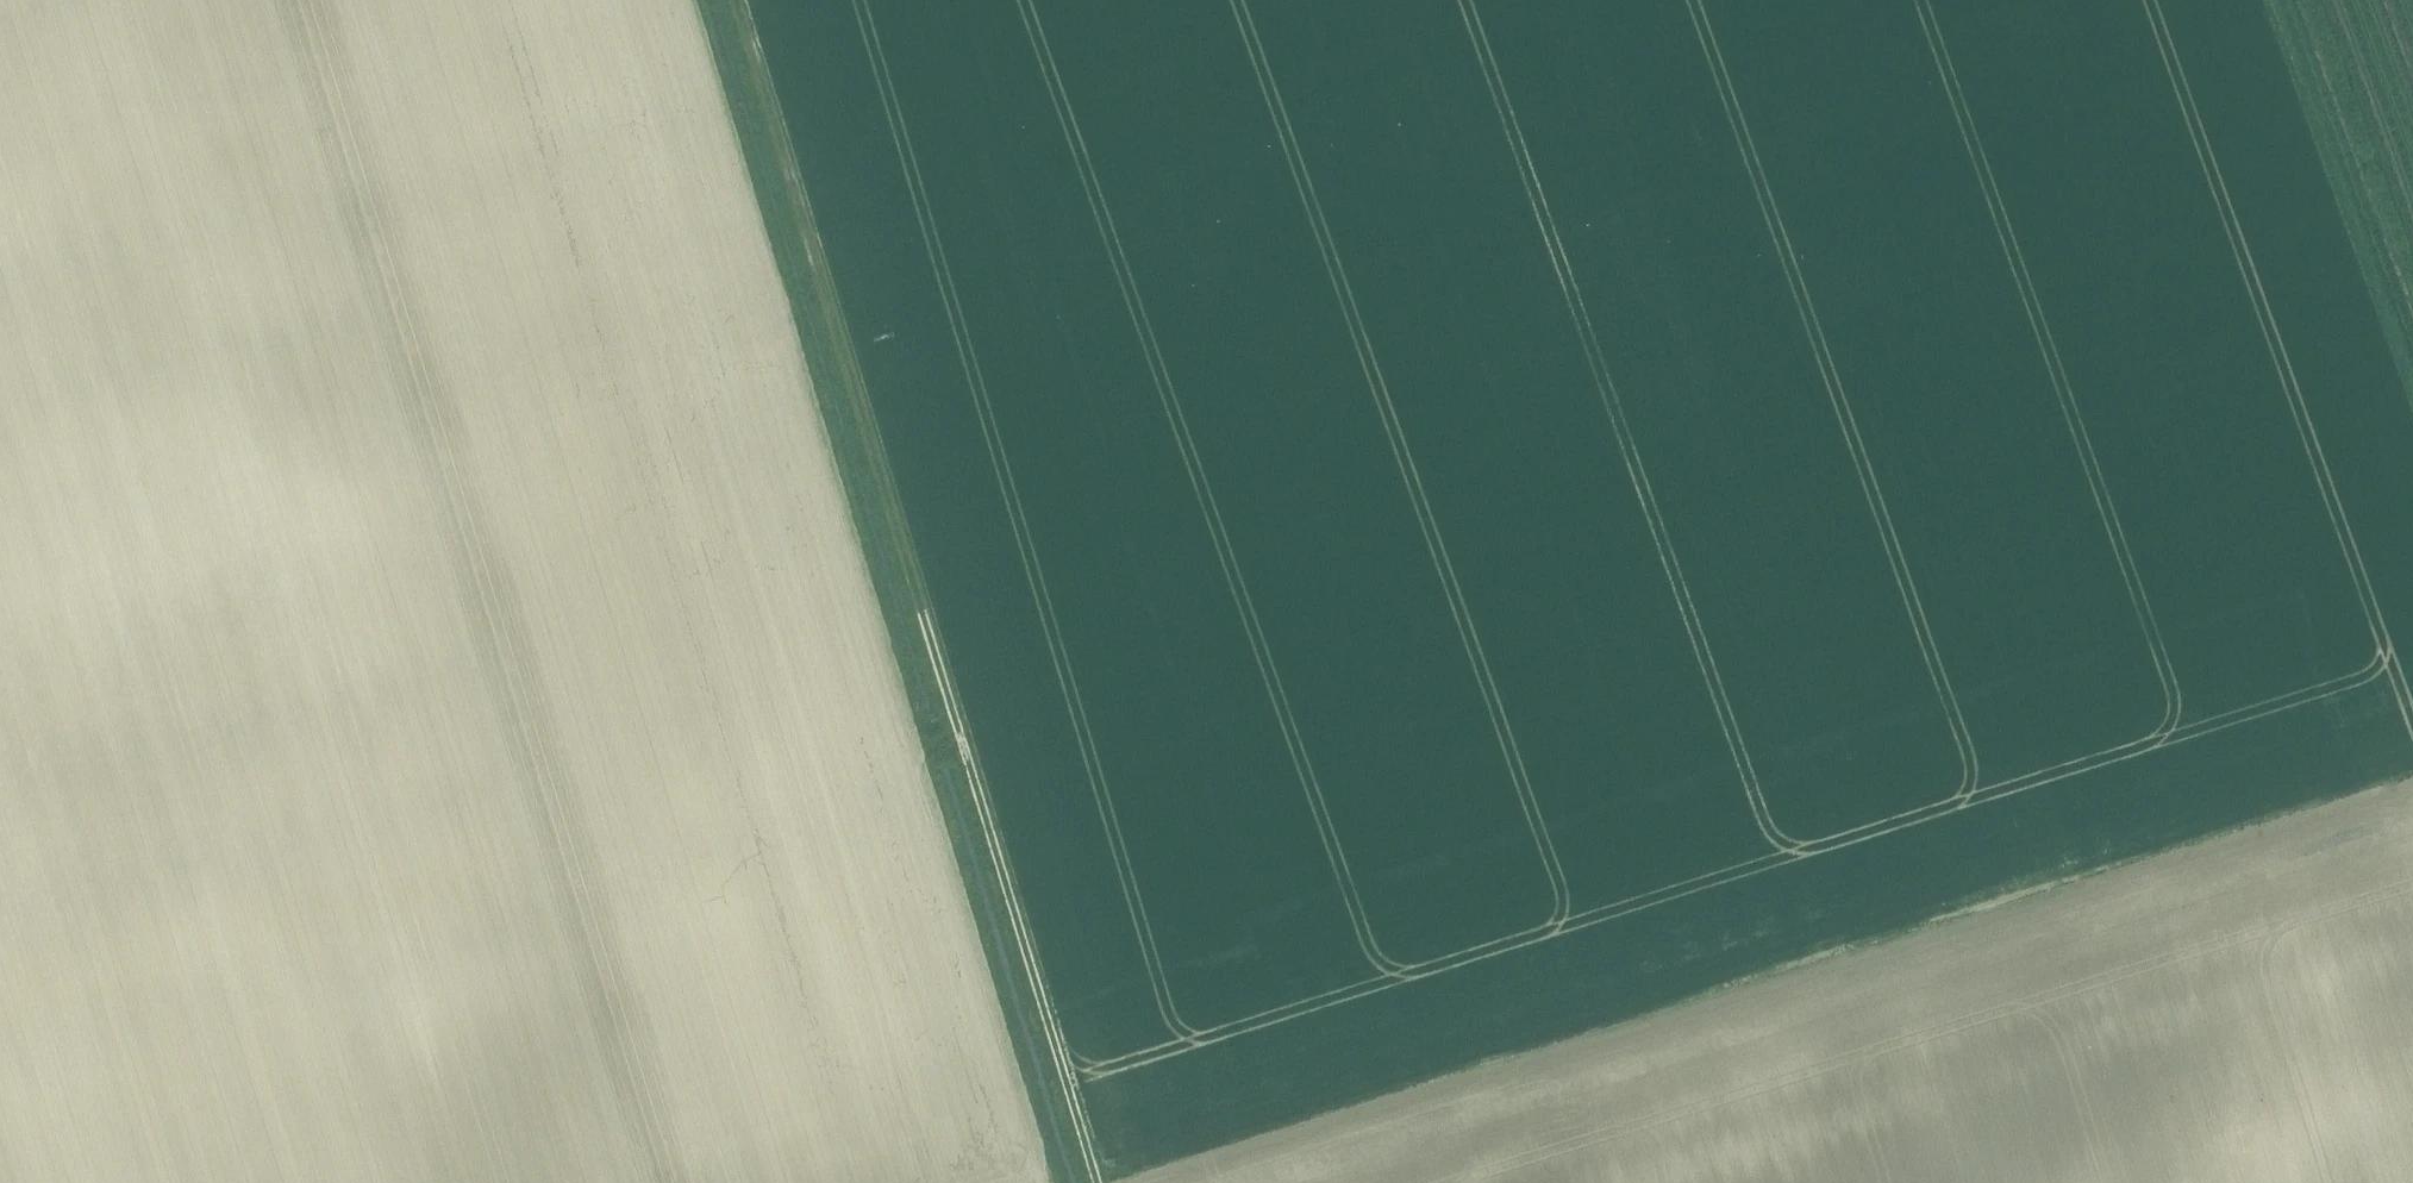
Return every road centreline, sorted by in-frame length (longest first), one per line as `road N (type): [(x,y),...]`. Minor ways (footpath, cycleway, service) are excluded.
road 1 (track): [(1101,1182),(737,0)]

